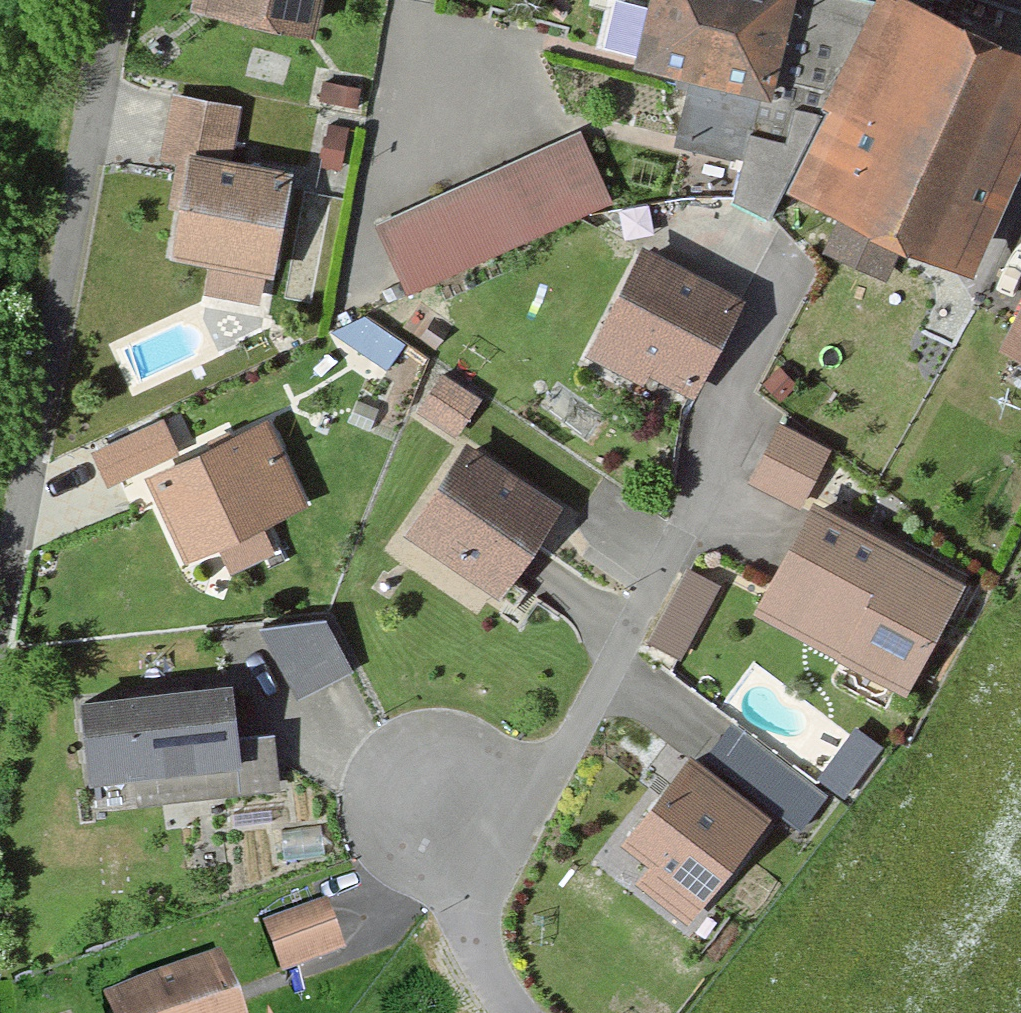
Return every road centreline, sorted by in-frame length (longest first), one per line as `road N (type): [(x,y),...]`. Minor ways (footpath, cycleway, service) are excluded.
road 1 (residential): [(111,0),(0,606)]

